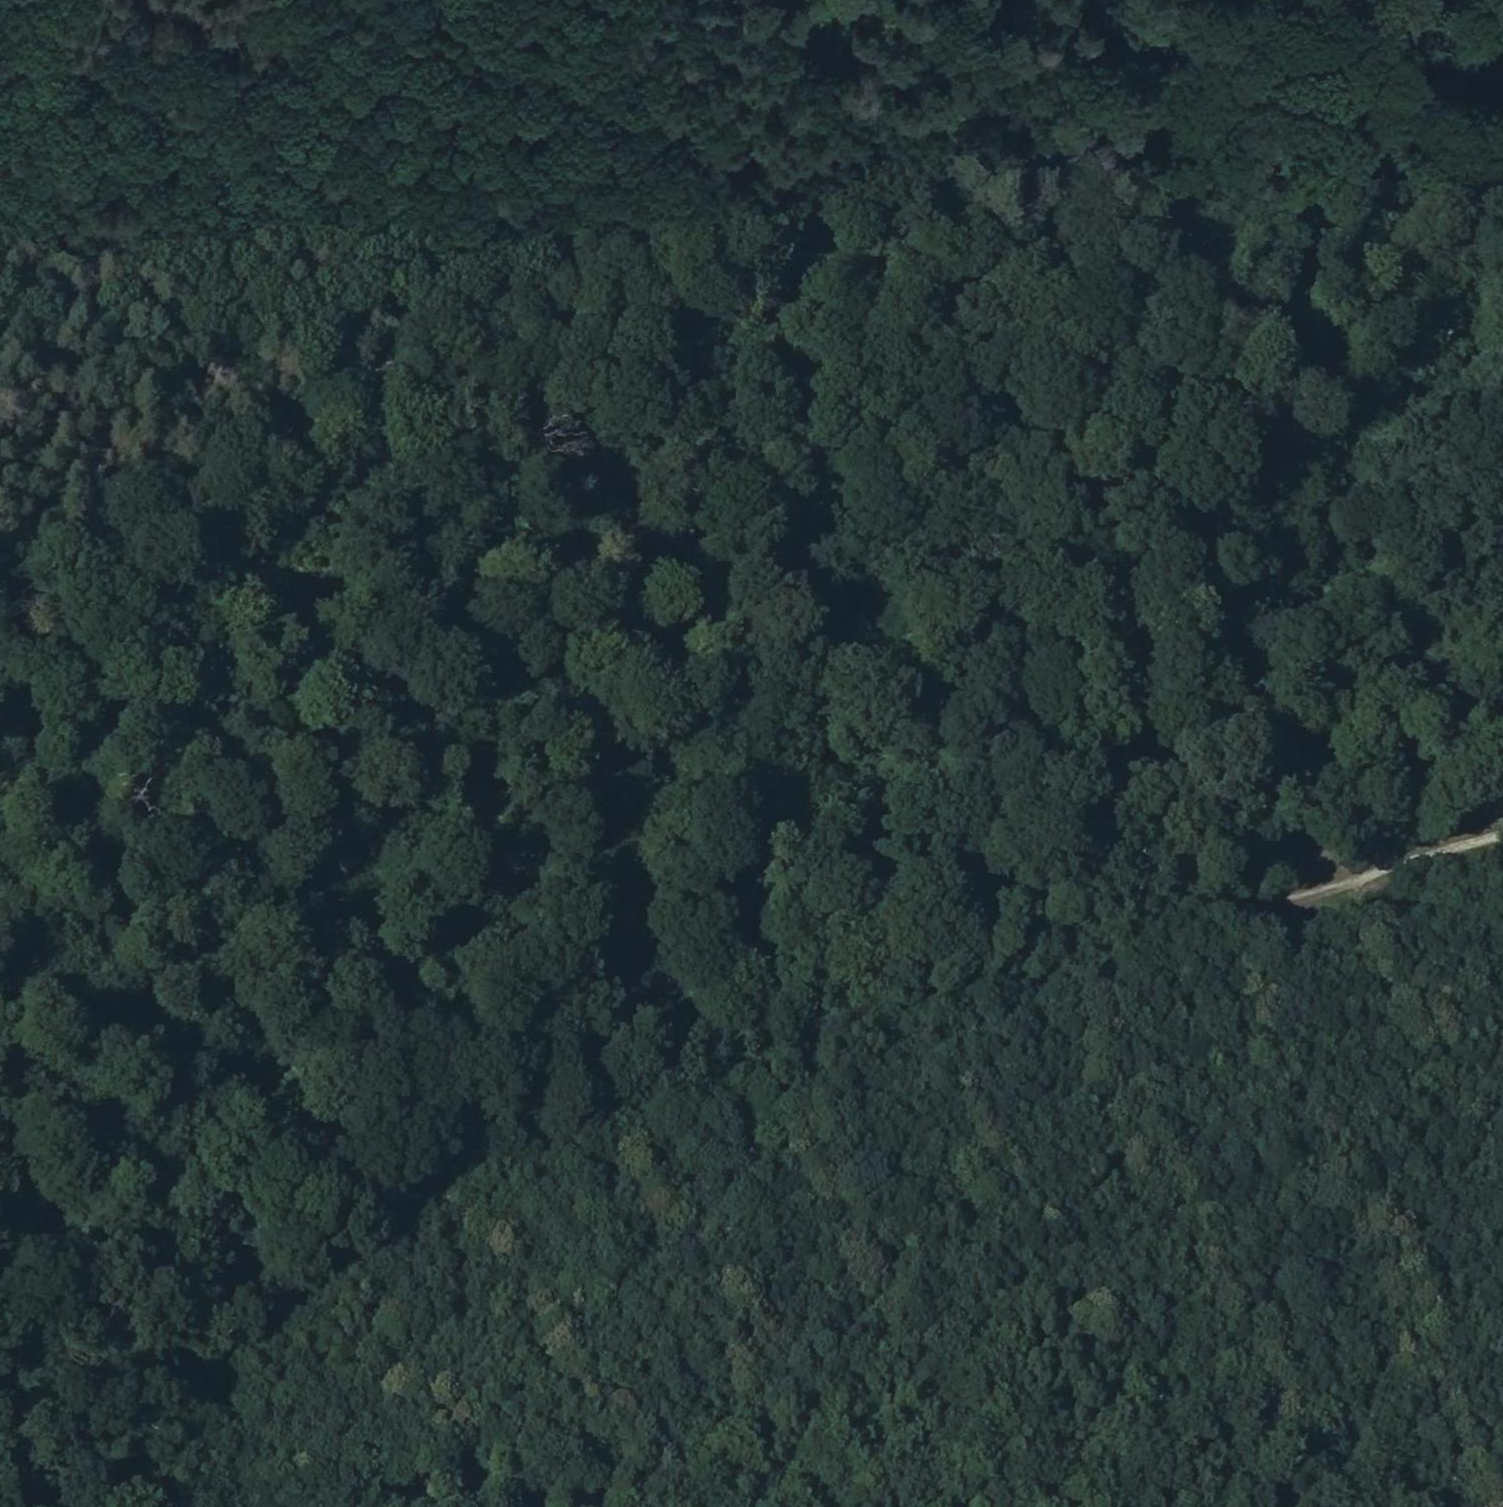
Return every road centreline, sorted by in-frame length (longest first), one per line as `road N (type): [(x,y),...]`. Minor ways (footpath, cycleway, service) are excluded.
road 1 (track): [(110,1506),(236,1360),(437,1185),(603,1111),(856,1023),(1383,870)]
road 2 (track): [(1383,870),(1502,832)]

